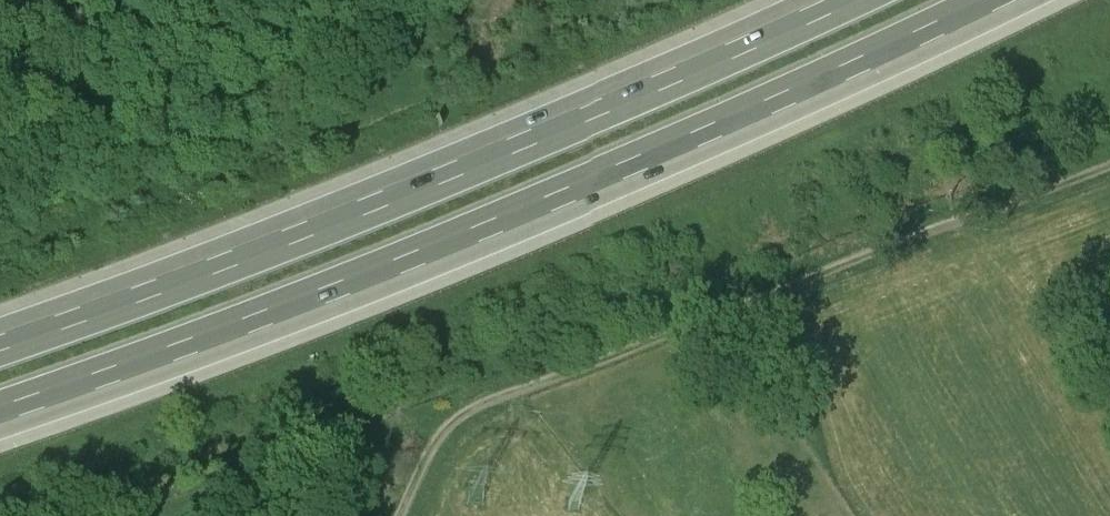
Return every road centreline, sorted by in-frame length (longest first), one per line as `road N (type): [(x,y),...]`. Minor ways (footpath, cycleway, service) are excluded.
road 1 (motorway): [(0,424),(496,240),(1030,0)]
road 2 (motorway): [(832,0),(480,157),(0,338)]
road 3 (track): [(398,515),(417,472),(471,410),(1109,166)]

